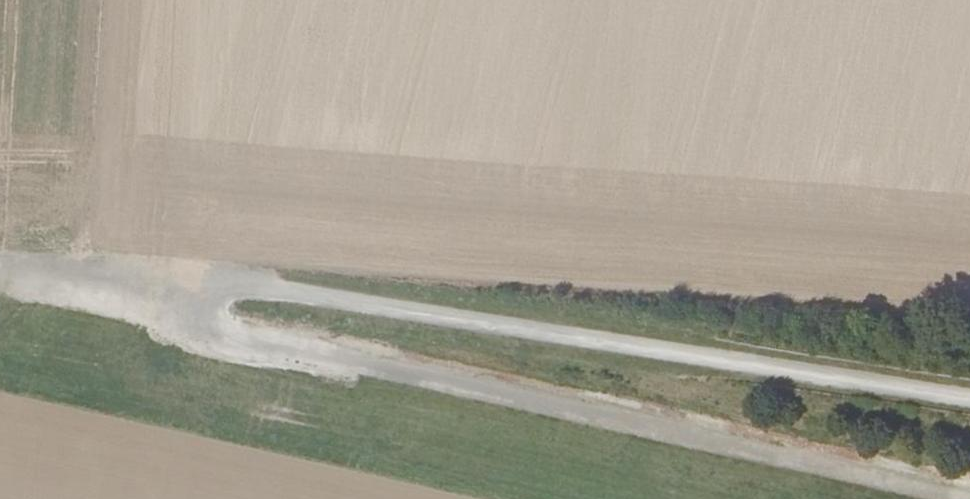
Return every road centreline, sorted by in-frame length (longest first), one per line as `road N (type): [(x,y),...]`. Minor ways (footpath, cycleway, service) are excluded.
road 1 (track): [(0,266),(252,290),(969,395)]
road 2 (track): [(965,498),(171,325),(130,277)]

